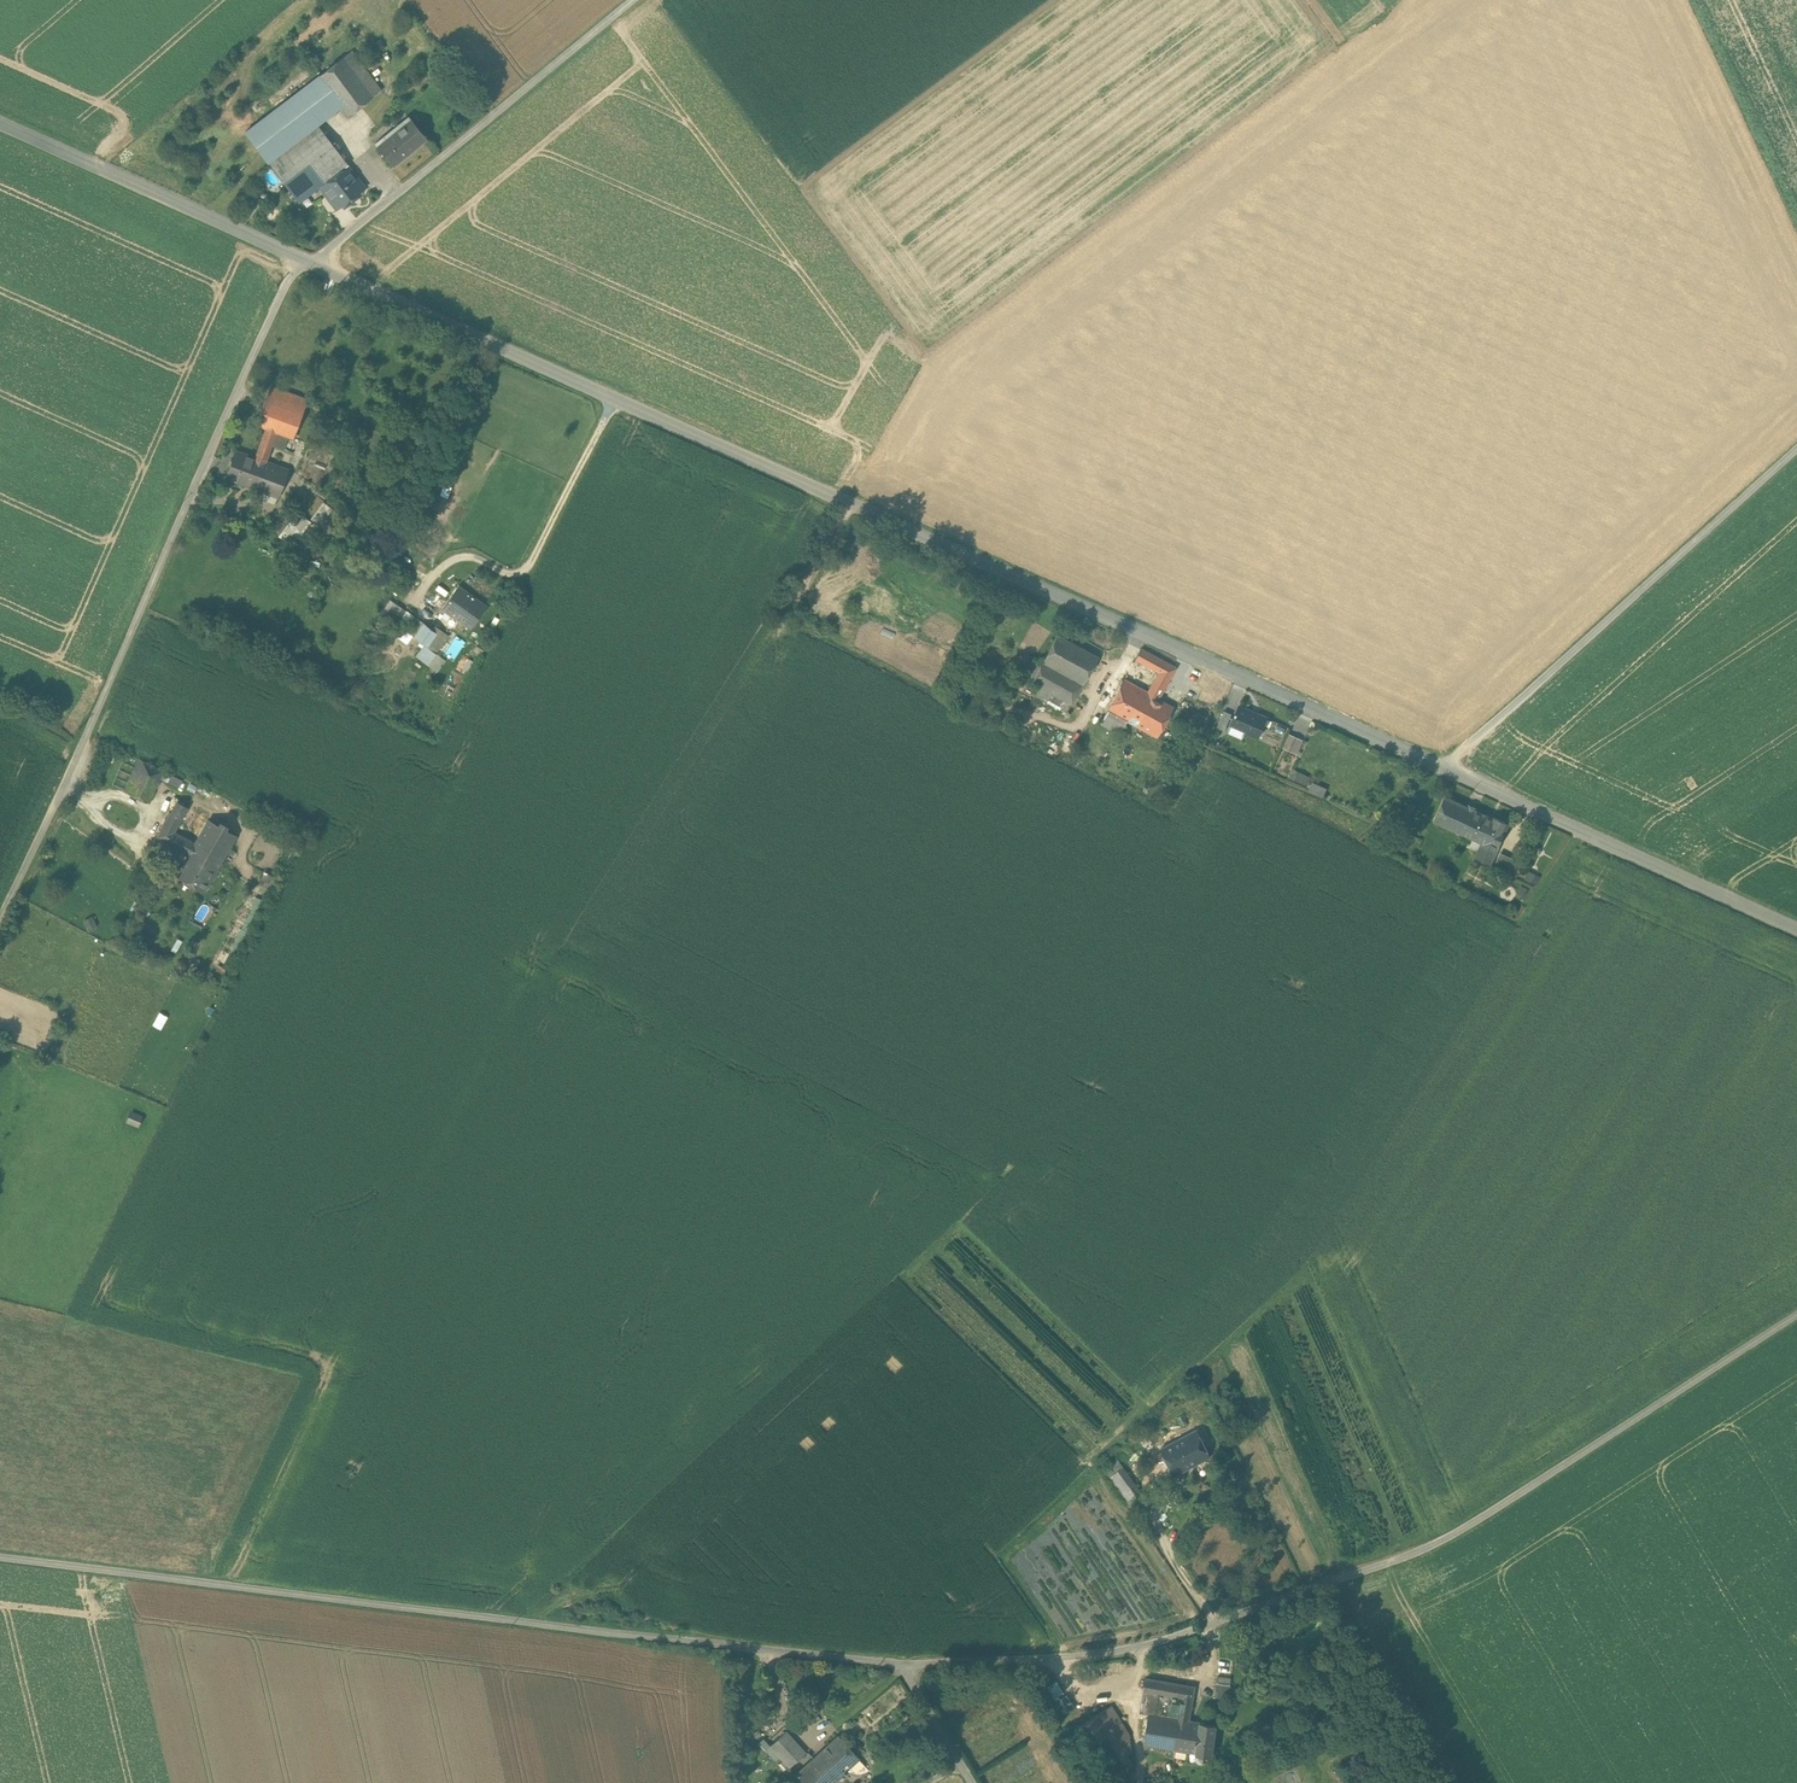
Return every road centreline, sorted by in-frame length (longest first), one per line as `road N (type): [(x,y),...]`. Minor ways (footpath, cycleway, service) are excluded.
road 1 (unclassified): [(1443,768),(0,121)]
road 2 (unclassified): [(903,1664),(1136,1649),(1432,1547),(1796,1314)]
road 3 (unclassified): [(903,1664),(0,1556)]
road 4 (track): [(0,909),(300,257)]
road 5 (unclassified): [(1443,768),(1796,449)]
road 6 (track): [(318,265),(648,0)]
road 7 (unclassified): [(1796,929),(1443,768)]
road 8 (unclassified): [(975,1782),(903,1664)]
road 9 (track): [(1579,830),(1506,941)]

